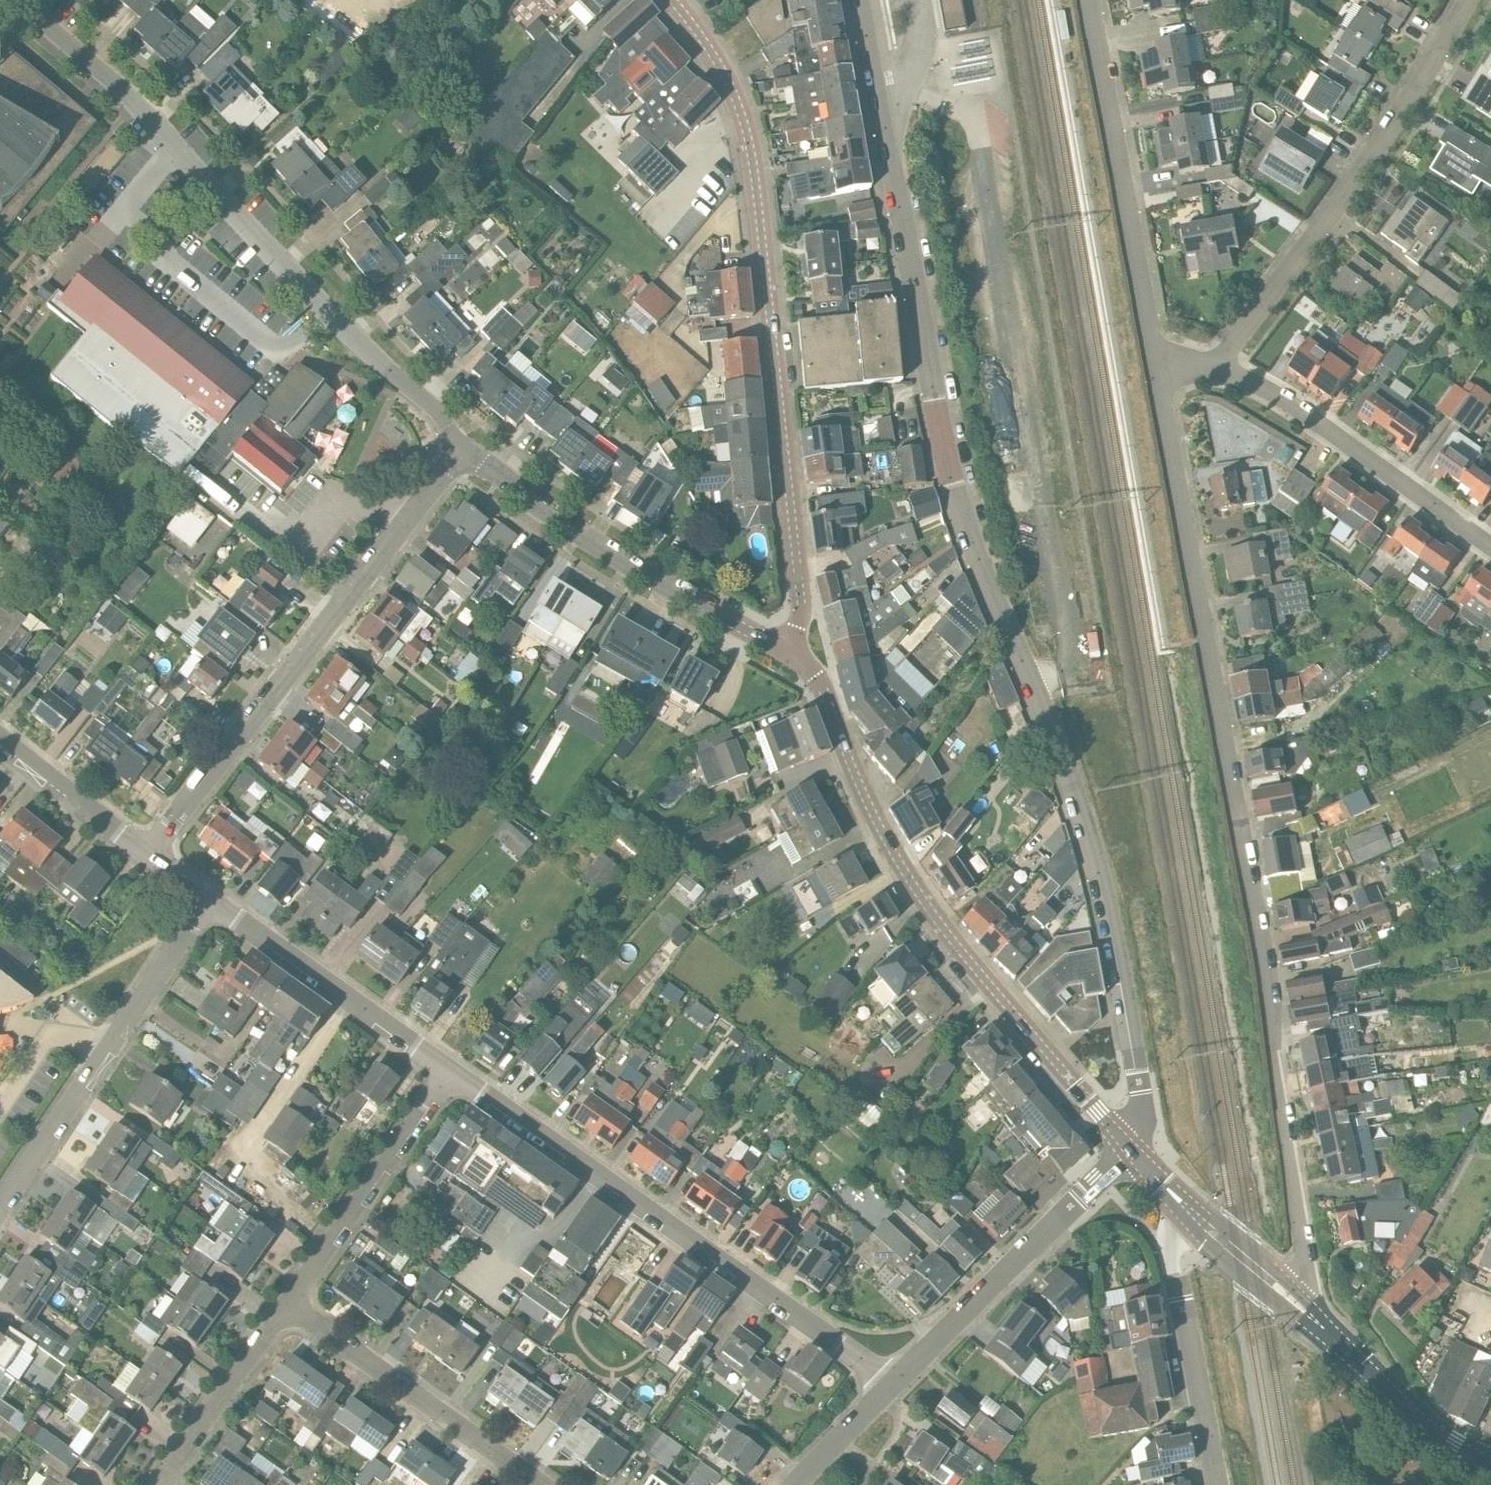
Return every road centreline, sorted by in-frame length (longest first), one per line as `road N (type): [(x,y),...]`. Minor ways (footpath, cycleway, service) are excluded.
road 1 (residential): [(1130,1150),(1141,1095),(1116,947),(1037,698),(980,566),(942,443),(877,93)]
road 2 (residential): [(1155,367),(1311,1279),(1307,1313)]
road 3 (secondary): [(796,651),(800,593),(753,138),(720,64),(672,0)]
road 4 (residential): [(461,449),(436,410),(320,308),(117,82),(17,0)]
road 5 (secondary): [(1130,1150),(922,900),(870,807),(821,684),(796,651)]
road 6 (residential): [(890,1385),(452,1071)]
road 7 (residential): [(152,851),(461,449)]
road 8 (residential): [(1222,363),(1431,71),(1470,0)]
road 9 (residential): [(796,651),(653,580),(461,449)]
road 10 (residential): [(0,1207),(213,897)]
road 11 (residential): [(1155,367),(1090,0)]
road 12 (residential): [(890,1385),(1130,1150)]
road 13 (residential): [(1222,363),(1490,547)]
road 14 (residential): [(544,1484),(291,1304)]
road 15 (residential): [(452,1071),(213,897)]
road 16 (residential): [(1185,1206),(1171,1254),(1217,1484)]
road 17 (residential): [(291,1304),(452,1071)]
road 18 (secondary): [(1485,1461),(1417,1417),(1307,1313)]
road 19 (residential): [(165,1484),(291,1304)]
road 20 (residential): [(152,851),(0,733)]
road 21 (secondary): [(1307,1313),(1185,1206)]
road 22 (residential): [(794,1484),(890,1385)]

